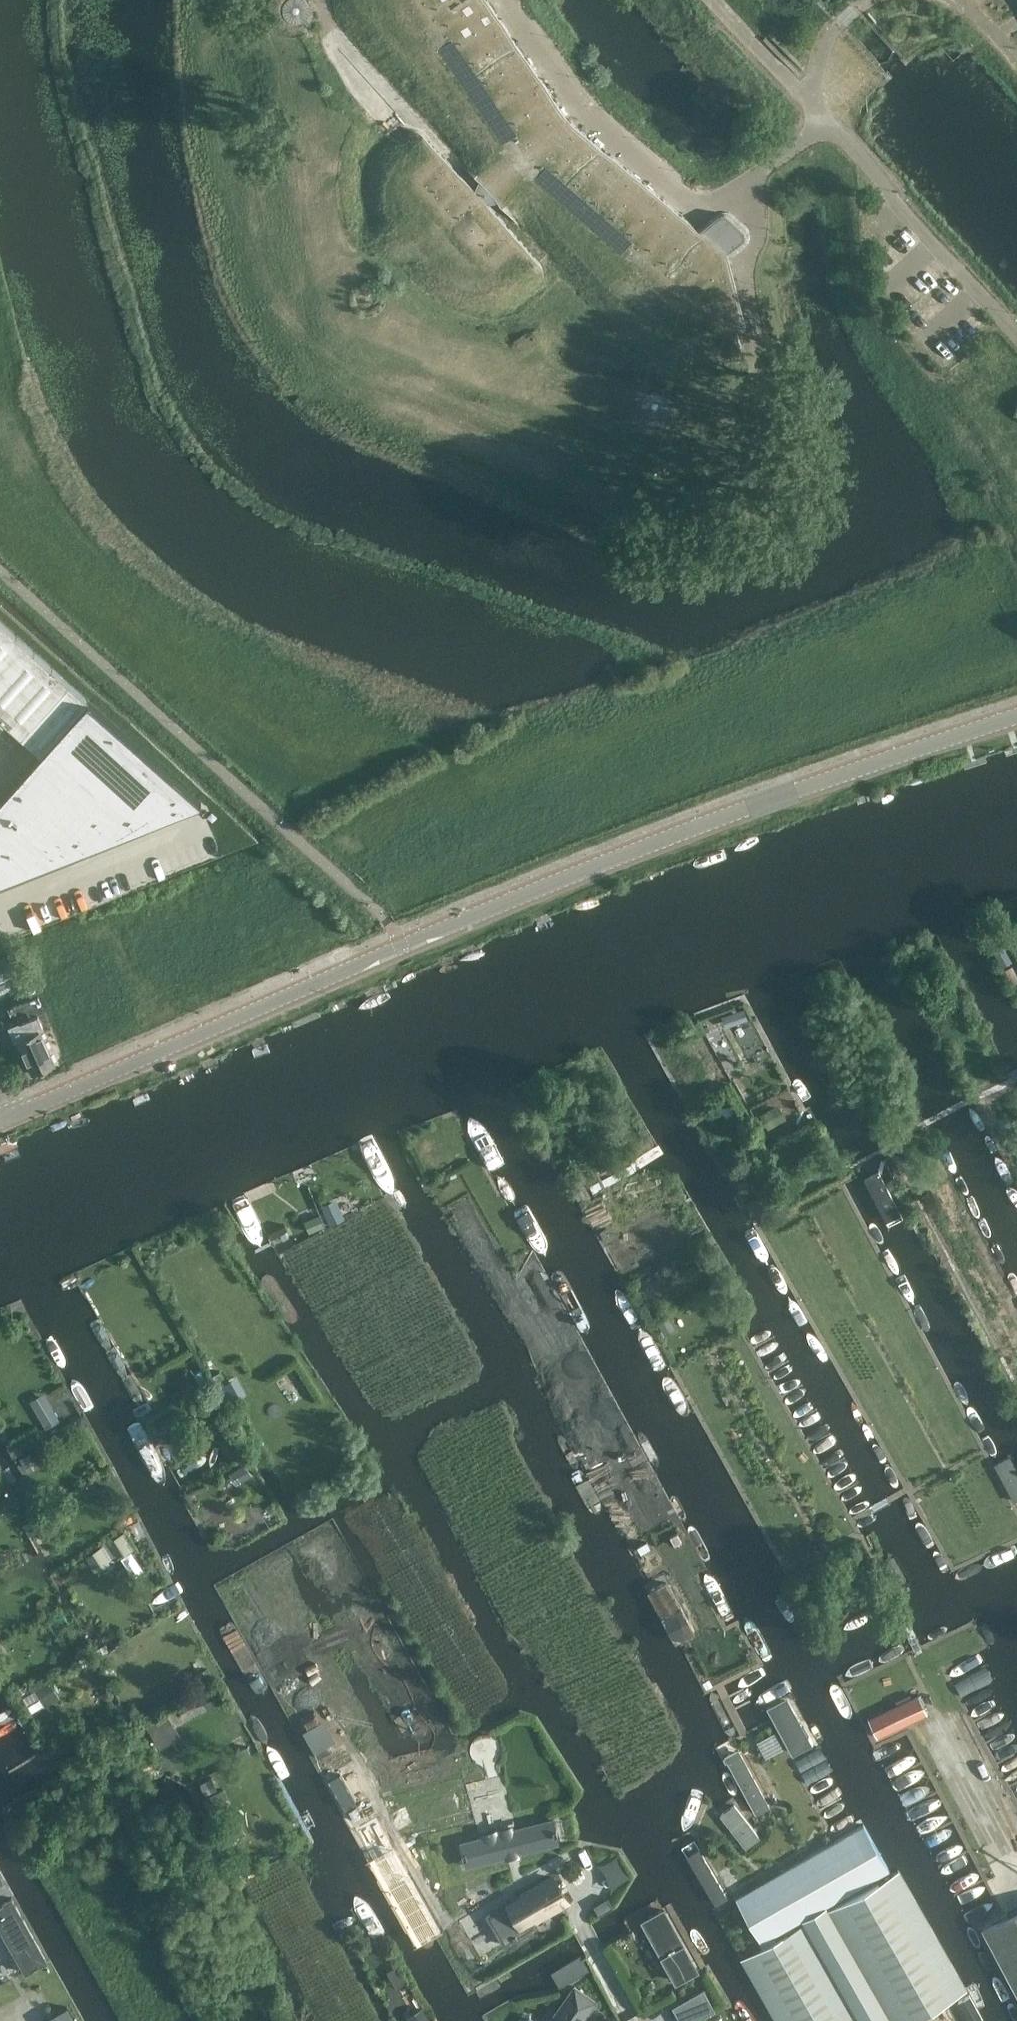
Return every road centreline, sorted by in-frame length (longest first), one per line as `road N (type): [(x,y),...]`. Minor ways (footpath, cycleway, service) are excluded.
road 1 (tertiary): [(0,1121),(646,843),(1016,716)]

